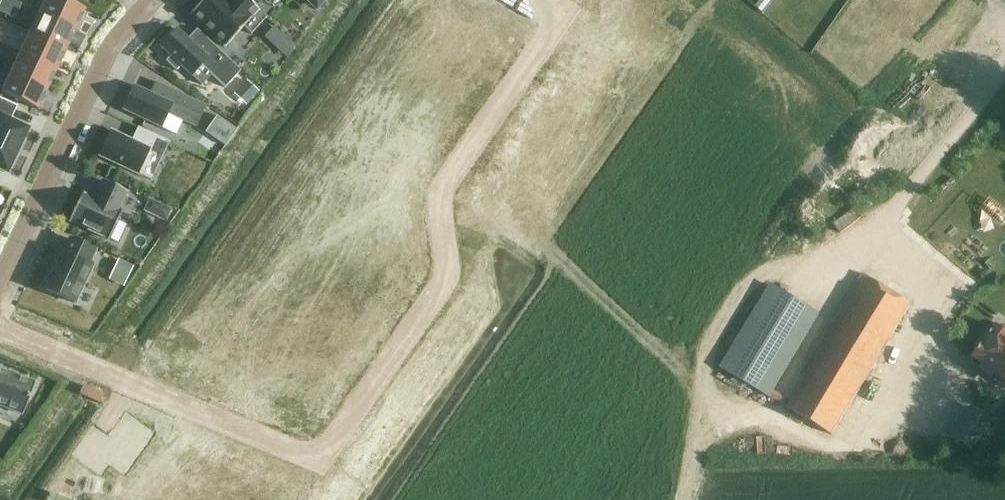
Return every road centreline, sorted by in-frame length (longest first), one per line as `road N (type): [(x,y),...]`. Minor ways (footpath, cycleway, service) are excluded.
road 1 (residential): [(0,331),(316,457),(447,278),(439,195),(554,30),(558,17),(542,0)]
road 2 (residential): [(0,281),(105,58),(152,0)]

